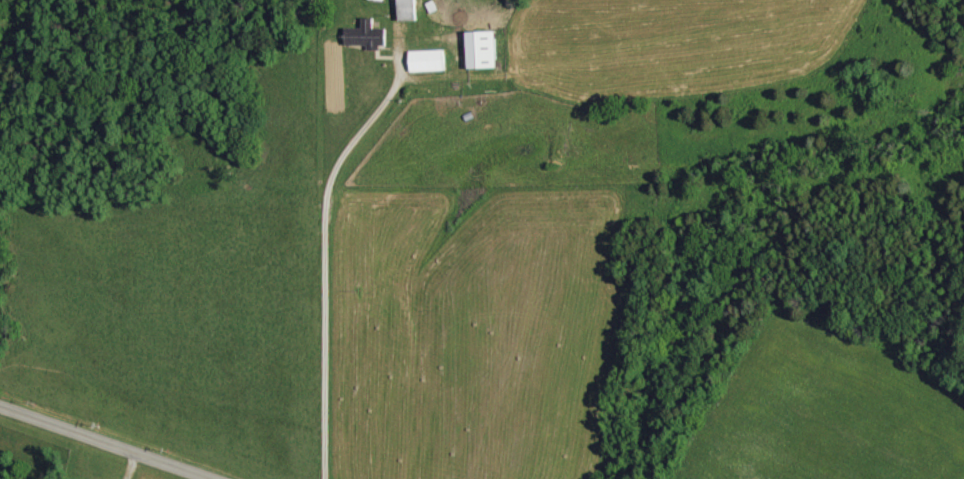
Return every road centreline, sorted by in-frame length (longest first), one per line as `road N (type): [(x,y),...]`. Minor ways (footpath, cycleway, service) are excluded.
road 1 (residential): [(222,478),(0,402)]

